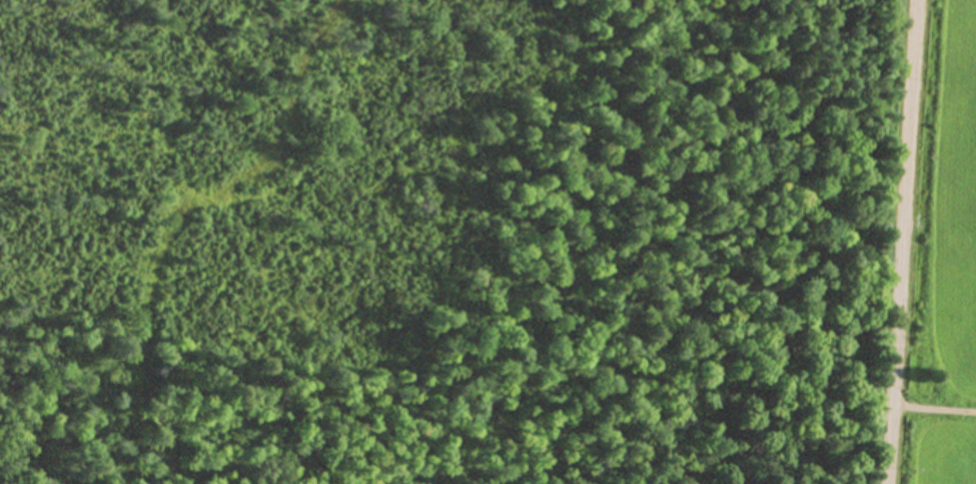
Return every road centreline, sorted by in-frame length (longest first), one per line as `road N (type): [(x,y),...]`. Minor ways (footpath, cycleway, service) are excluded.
road 1 (residential): [(887,483),(917,0)]

